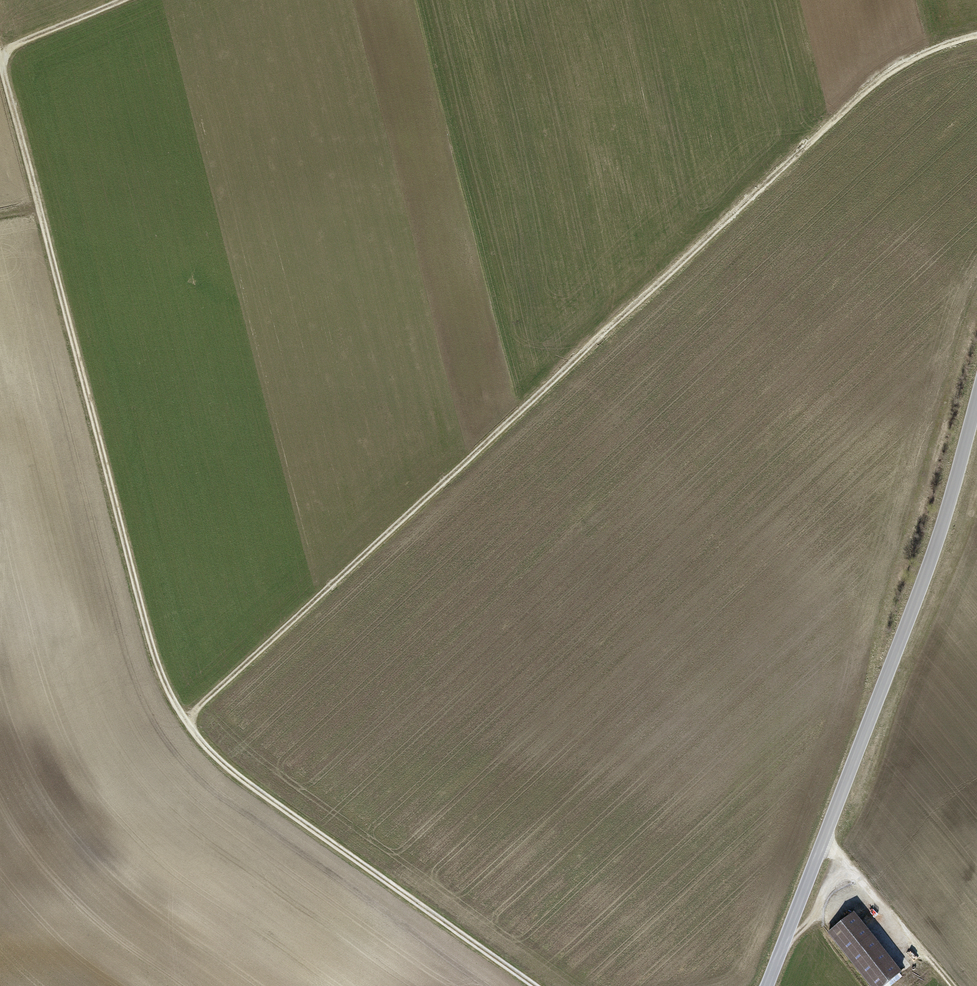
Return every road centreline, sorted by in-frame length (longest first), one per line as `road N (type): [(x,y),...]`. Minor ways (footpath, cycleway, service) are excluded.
road 1 (track): [(0,57),(150,641),(173,700),(240,778),(533,985)]
road 2 (track): [(185,719),(871,86),(914,59),(976,35)]
road 3 (tertiary): [(767,985),(933,553),(976,400)]
road 4 (track): [(824,835),(952,985)]
road 5 (track): [(120,0),(0,53)]

